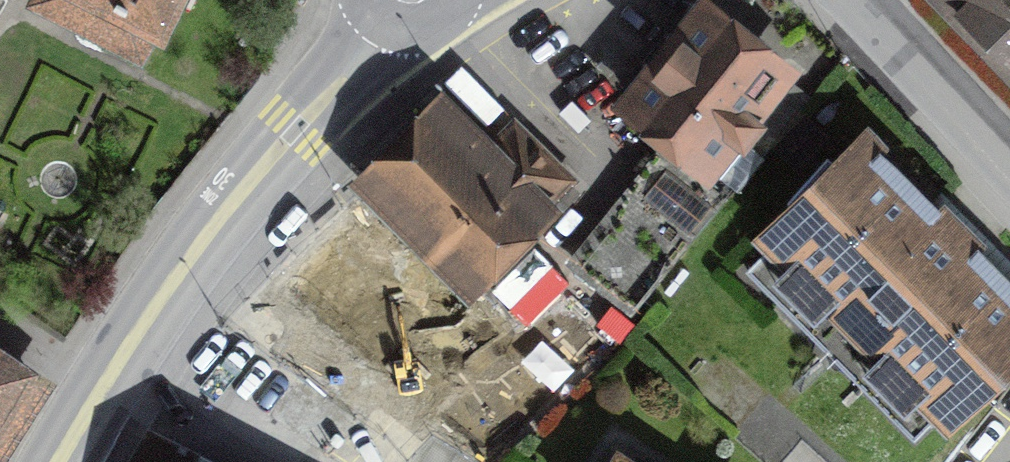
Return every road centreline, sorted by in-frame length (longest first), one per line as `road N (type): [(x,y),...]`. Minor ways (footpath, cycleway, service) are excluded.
road 1 (primary): [(60,461),(197,246),(349,75),(382,22)]
road 2 (tertiary): [(858,0),(1009,167)]

